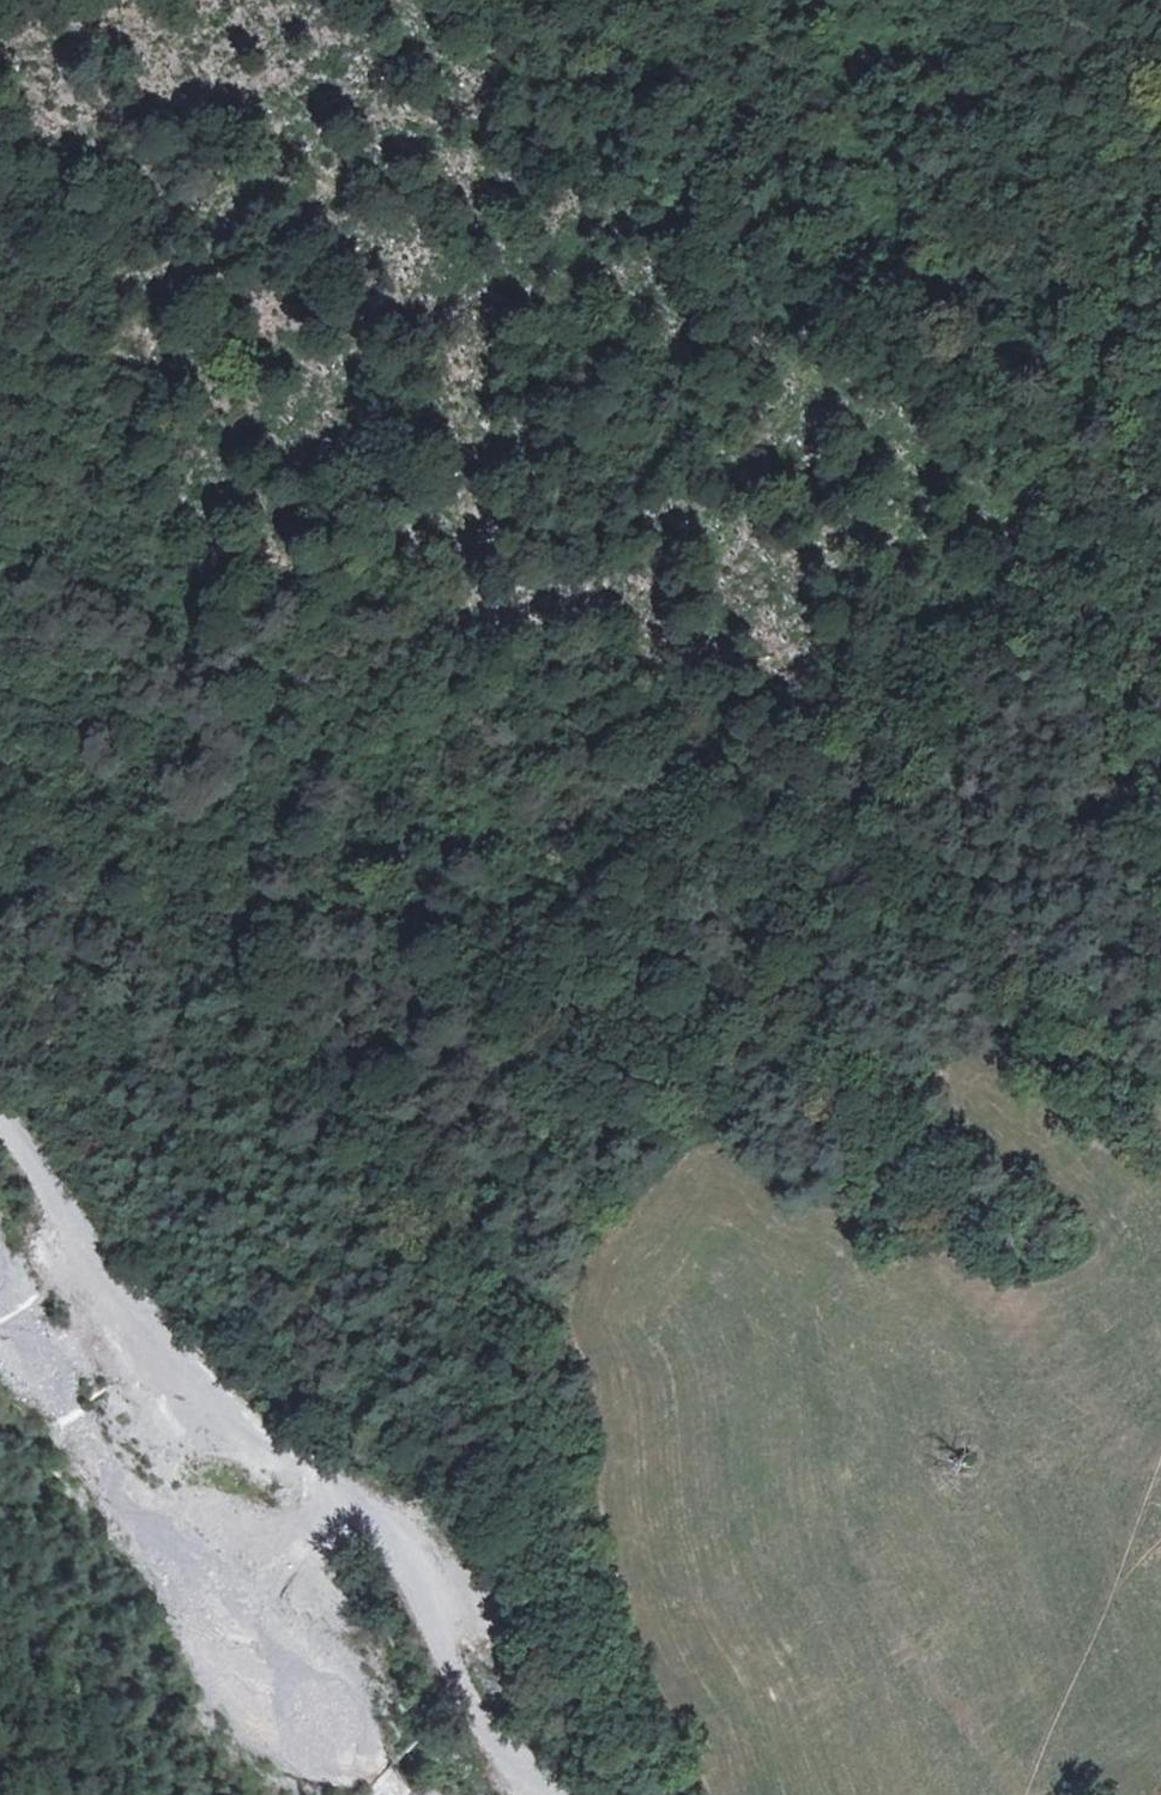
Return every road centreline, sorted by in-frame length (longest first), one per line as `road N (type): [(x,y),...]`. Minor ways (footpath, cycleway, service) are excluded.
road 1 (track): [(545,1794),(512,1768),(442,1599),(392,1524),(213,1415),(0,1121)]
road 2 (track): [(338,1494),(284,1548),(204,1520)]

